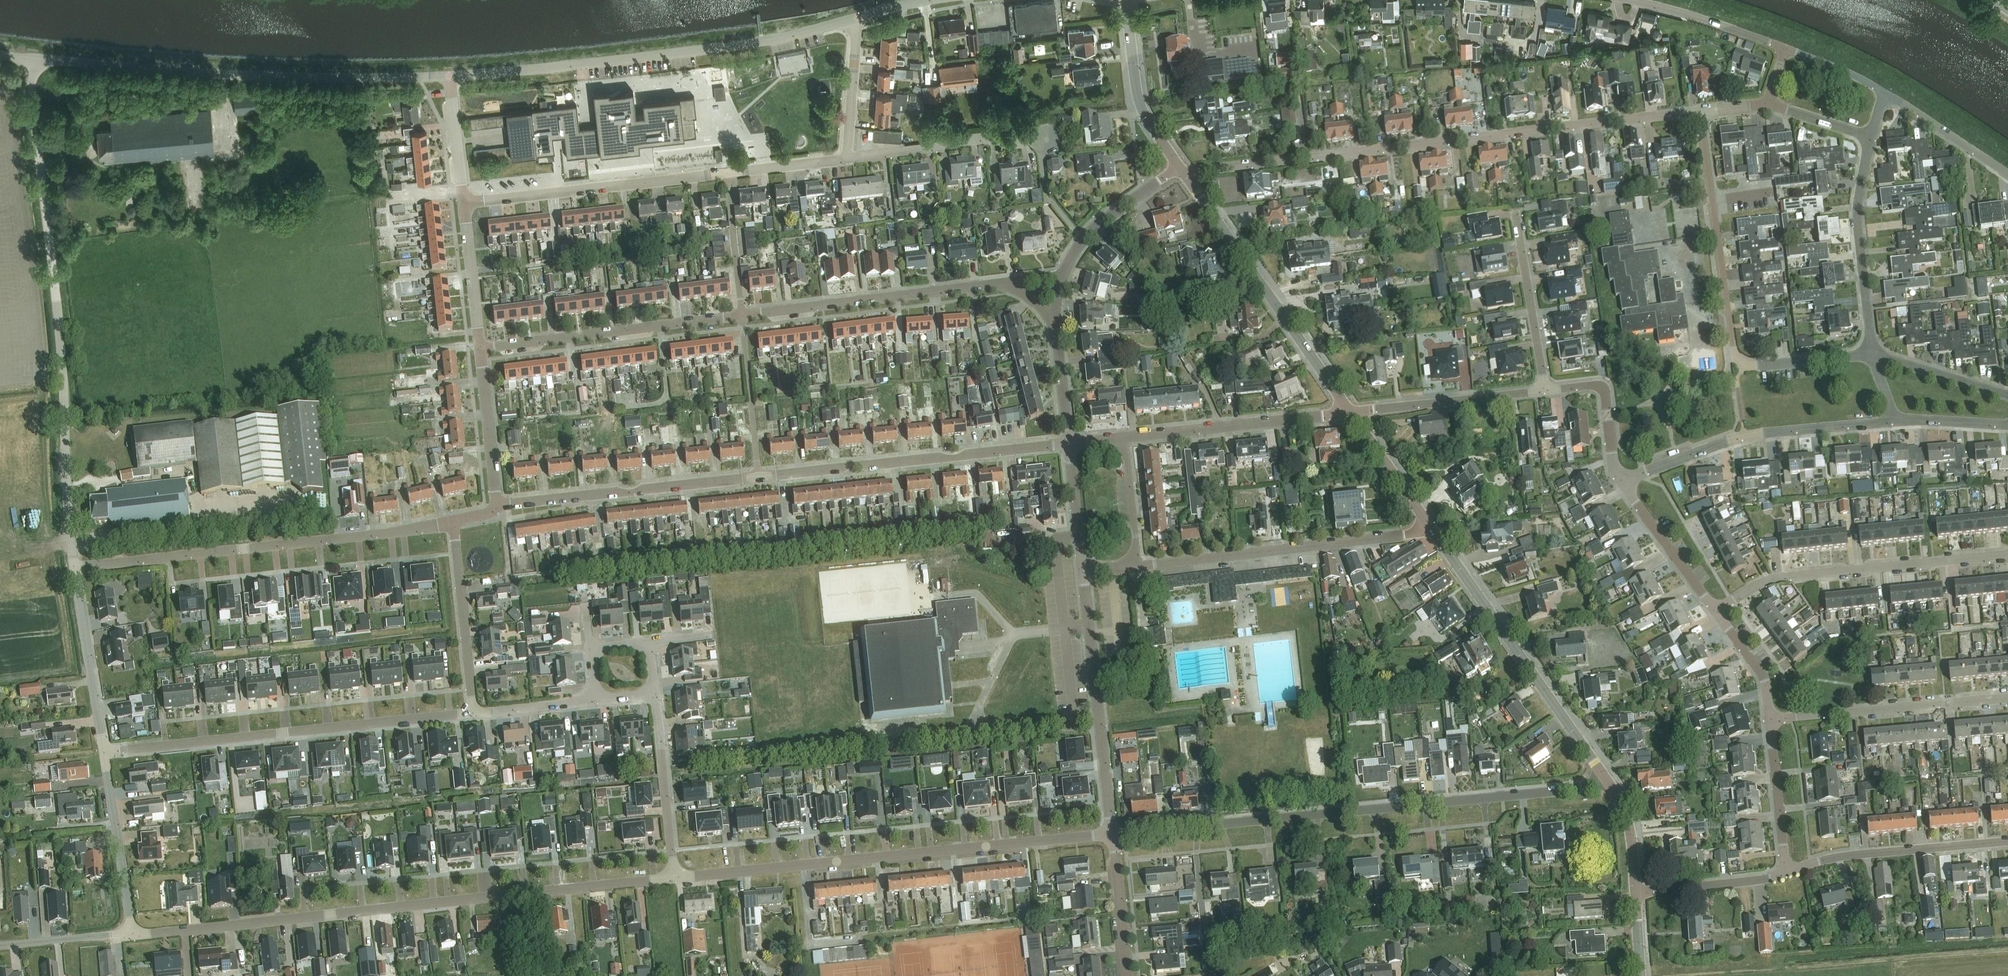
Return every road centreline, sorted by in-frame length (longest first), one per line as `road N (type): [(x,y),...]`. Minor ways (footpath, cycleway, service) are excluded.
road 1 (residential): [(496,507),(1067,445)]
road 2 (residential): [(132,937),(674,877)]
road 3 (residential): [(480,350),(1011,283)]
road 4 (residential): [(1182,171),(1699,113)]
road 5 (residential): [(74,567),(60,344),(28,59)]
road 6 (residential): [(1112,834),(1500,799),(1570,790),(1604,776)]
road 7 (residential): [(674,877),(1112,834)]
road 8 (residential): [(28,59),(221,75),(448,76)]
road 9 (residential): [(448,76),(685,53),(857,18)]
road 10 (residential): [(462,205),(847,161)]
road 11 (residential): [(74,567),(454,524)]
road 12 (residential): [(104,752),(474,712)]
road 13 (residential): [(1715,614),(1777,581),(2007,558)]
road 14 (tertiary): [(1604,776),(1433,531)]
road 15 (residential): [(1138,565),(1433,531)]
road 16 (tertiary): [(1350,414),(1182,171)]
road 17 (residential): [(1893,424),(1744,438),(1619,484)]
road 18 (residential): [(1112,834),(1081,572)]
road 19 (residential): [(1741,369),(1699,113)]
road 20 (residential): [(1768,722),(2007,700)]
road 21 (residential): [(1124,439),(1350,414)]
road 22 (residential): [(1784,876),(1838,859),(2007,843)]
road 23 (residential): [(1871,355),(1855,219),(1871,140)]
road 24 (residential): [(847,161),(983,141),(1046,141)]
road 25 (residential): [(1544,390),(1350,414)]
road 26 (residential): [(474,712),(454,524)]
road 27 (residential): [(104,752),(74,567)]
road 28 (residential): [(132,937),(104,752)]
road 29 (residential): [(674,877),(655,693)]
road 30 (tertiary): [(1182,171),(1141,109),(1125,0)]
road 31 (residential): [(1544,390),(1514,214)]
road 32 (residential): [(1785,48),(1624,0)]
road 33 (residential): [(1062,277),(1105,220),(1182,171)]
road 34 (residential): [(1715,614),(1619,484)]
road 35 (residential): [(496,507),(480,350)]
road 36 (residential): [(1784,876),(1768,722)]
road 37 (residential): [(1619,484),(1602,392),(1587,386),(1544,390)]
road 38 (residential): [(1637,893),(1784,876)]
road 39 (residential): [(2007,173),(1885,92)]
road 40 (residential): [(480,350),(462,205)]
road 41 (tertiary): [(1433,531),(1350,414)]
road 42 (residential): [(847,161),(857,18)]
road 43 (residential): [(1871,355),(2007,399)]
road 44 (residential): [(1126,975),(1112,834)]
road 45 (unclassified): [(0,948),(132,937)]
road 46 (residential): [(1741,369),(1871,355)]
road 47 (residential): [(462,205),(448,76)]
road 48 (residential): [(1081,572),(1067,445)]
road 49 (residential): [(1138,565),(1124,439)]
road 50 (residential): [(1067,445),(1055,320)]
road 51 (residential): [(1768,722),(1763,680),(1715,614)]
road 52 (residential): [(474,712),(597,699)]
road 53 (tertiary): [(1637,893),(1627,820),(1604,776)]

